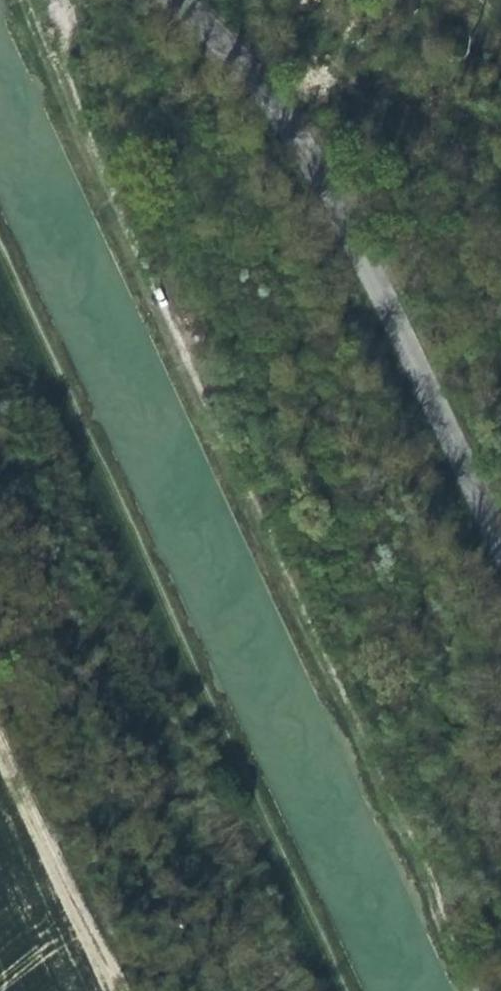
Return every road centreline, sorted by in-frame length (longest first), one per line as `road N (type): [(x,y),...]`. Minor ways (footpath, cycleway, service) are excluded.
road 1 (track): [(0,270),(328,990)]
road 2 (tertiary): [(500,548),(446,427),(318,199),(242,80),(168,0)]
road 3 (track): [(114,990),(0,746)]

